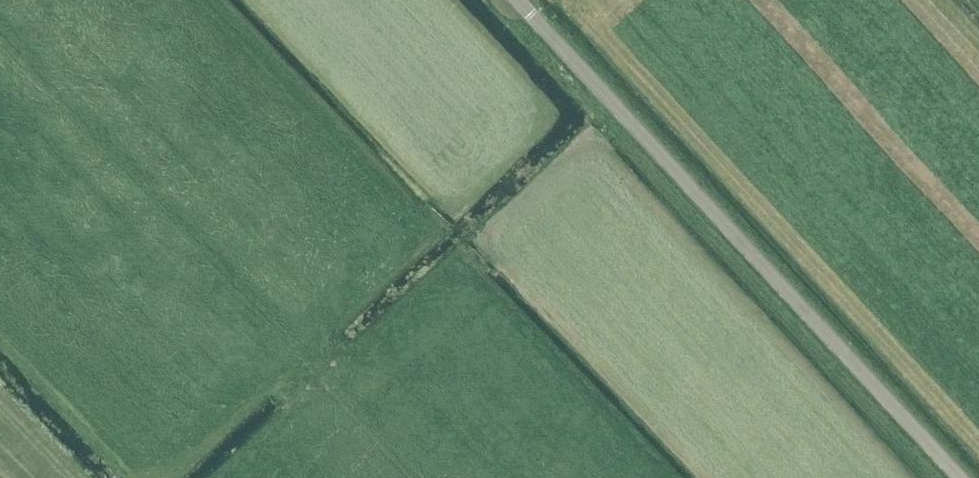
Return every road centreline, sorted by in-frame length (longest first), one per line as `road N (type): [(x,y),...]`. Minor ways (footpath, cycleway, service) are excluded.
road 1 (unclassified): [(949,477),(504,0)]

